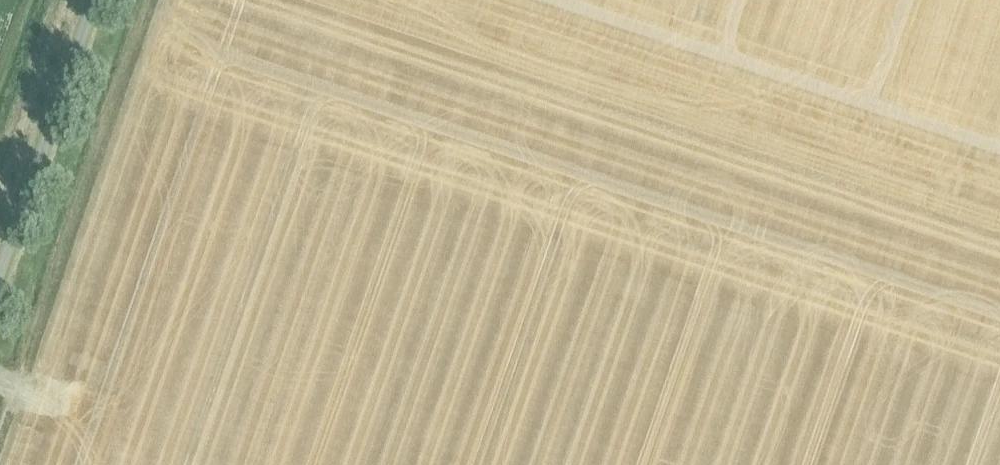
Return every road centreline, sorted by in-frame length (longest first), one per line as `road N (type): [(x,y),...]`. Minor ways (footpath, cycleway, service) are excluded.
road 1 (unclassified): [(0,268),(93,0)]

